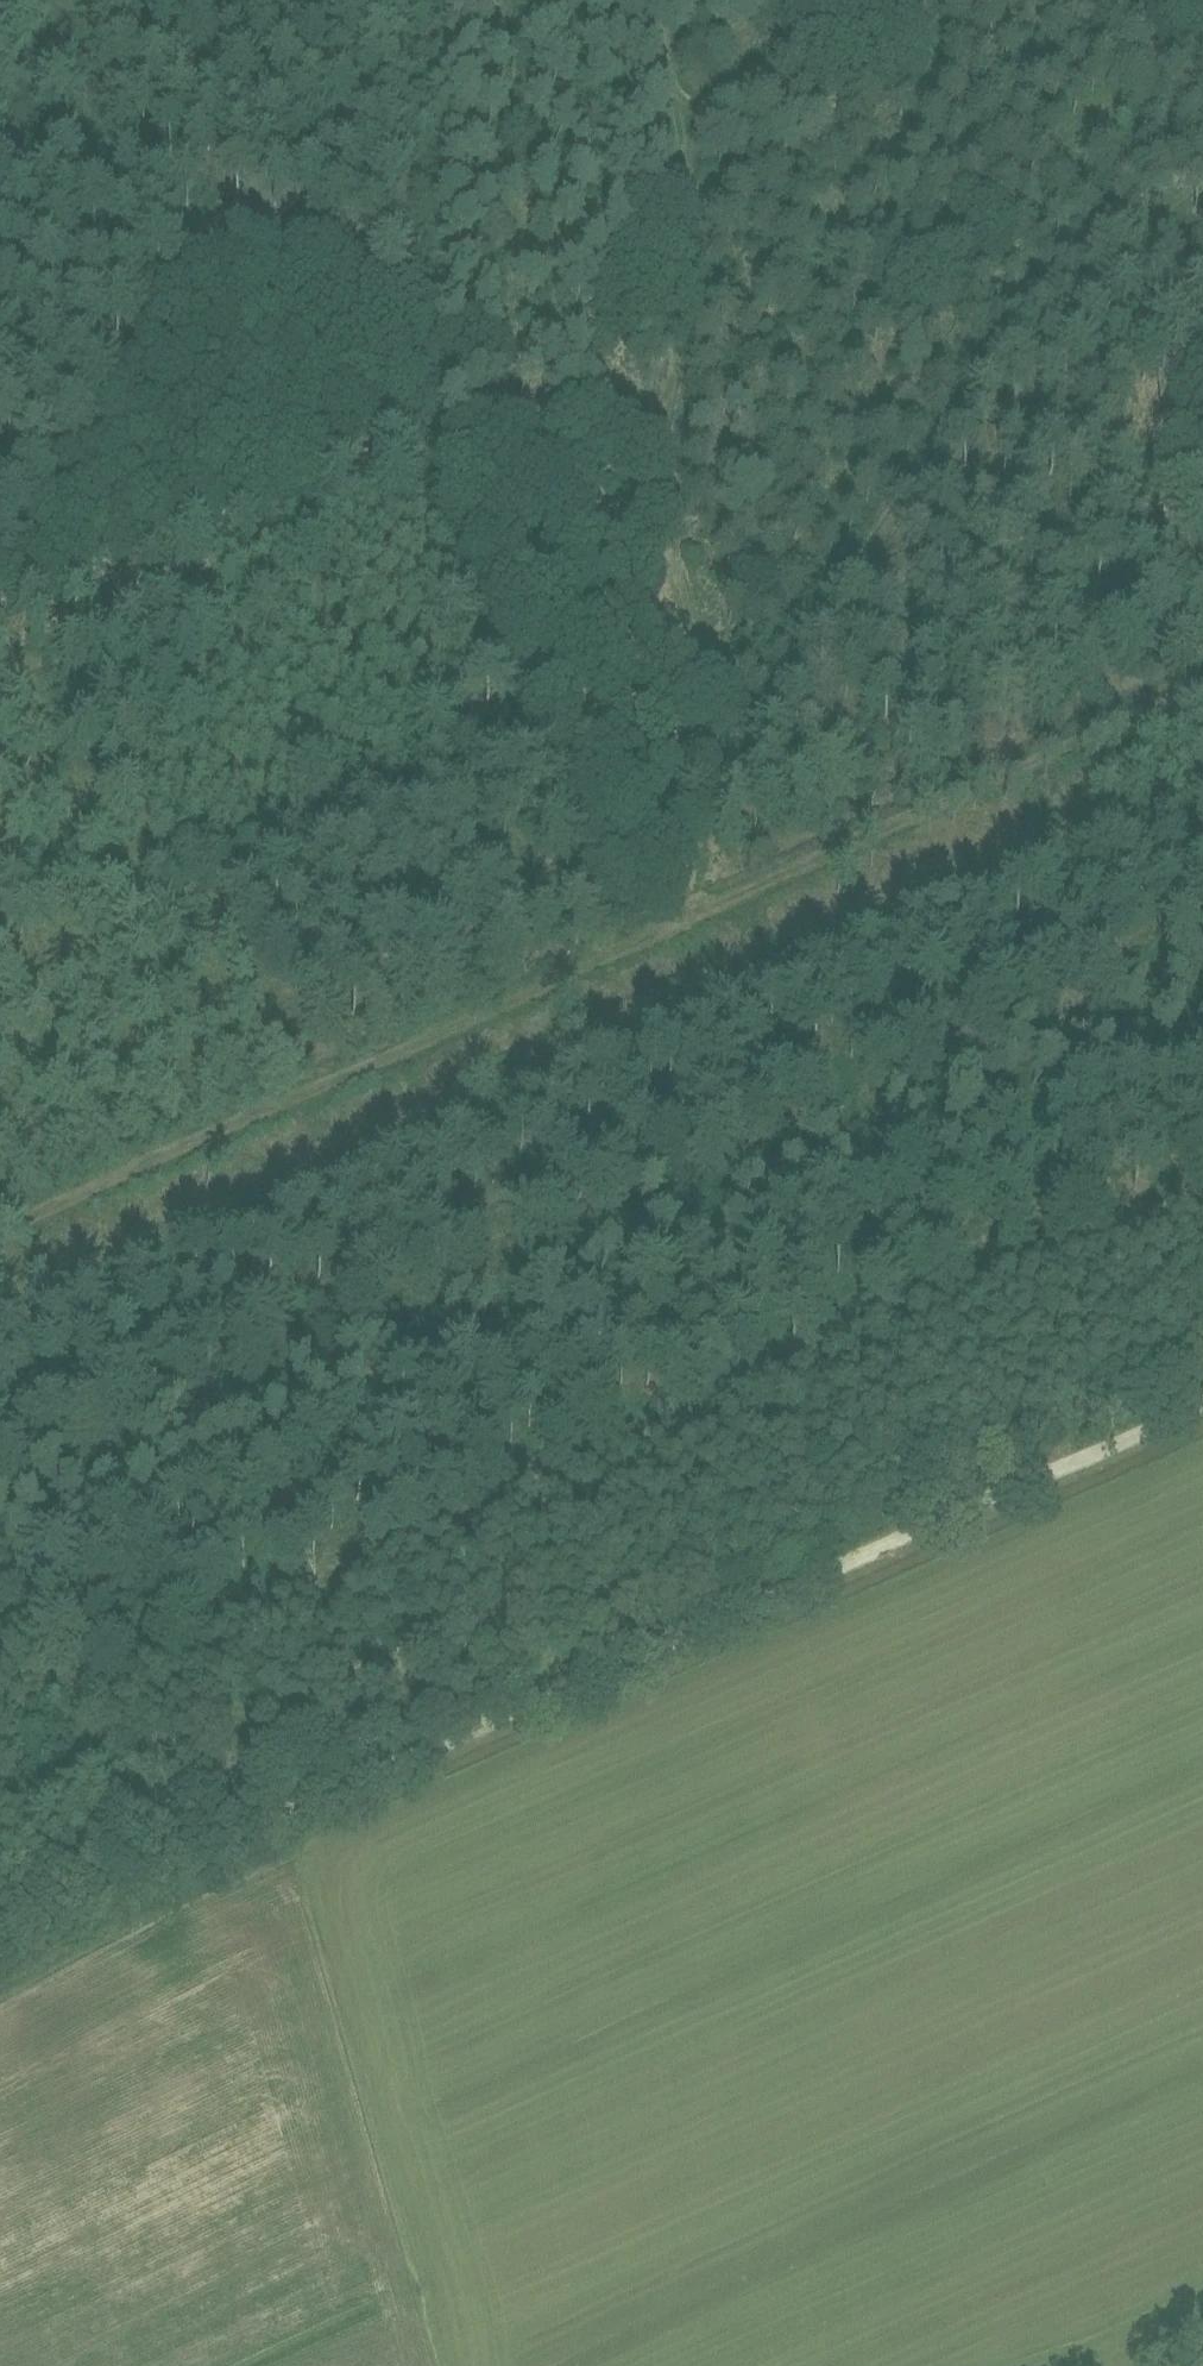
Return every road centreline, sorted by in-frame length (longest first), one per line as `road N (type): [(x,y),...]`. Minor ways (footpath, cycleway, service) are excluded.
road 1 (track): [(1202,1399),(798,1586),(159,1862),(0,1959)]
road 2 (track): [(0,619),(405,434),(460,441),(671,424)]
road 3 (track): [(671,424),(686,273),(667,0)]
road 4 (track): [(678,105),(804,0)]

